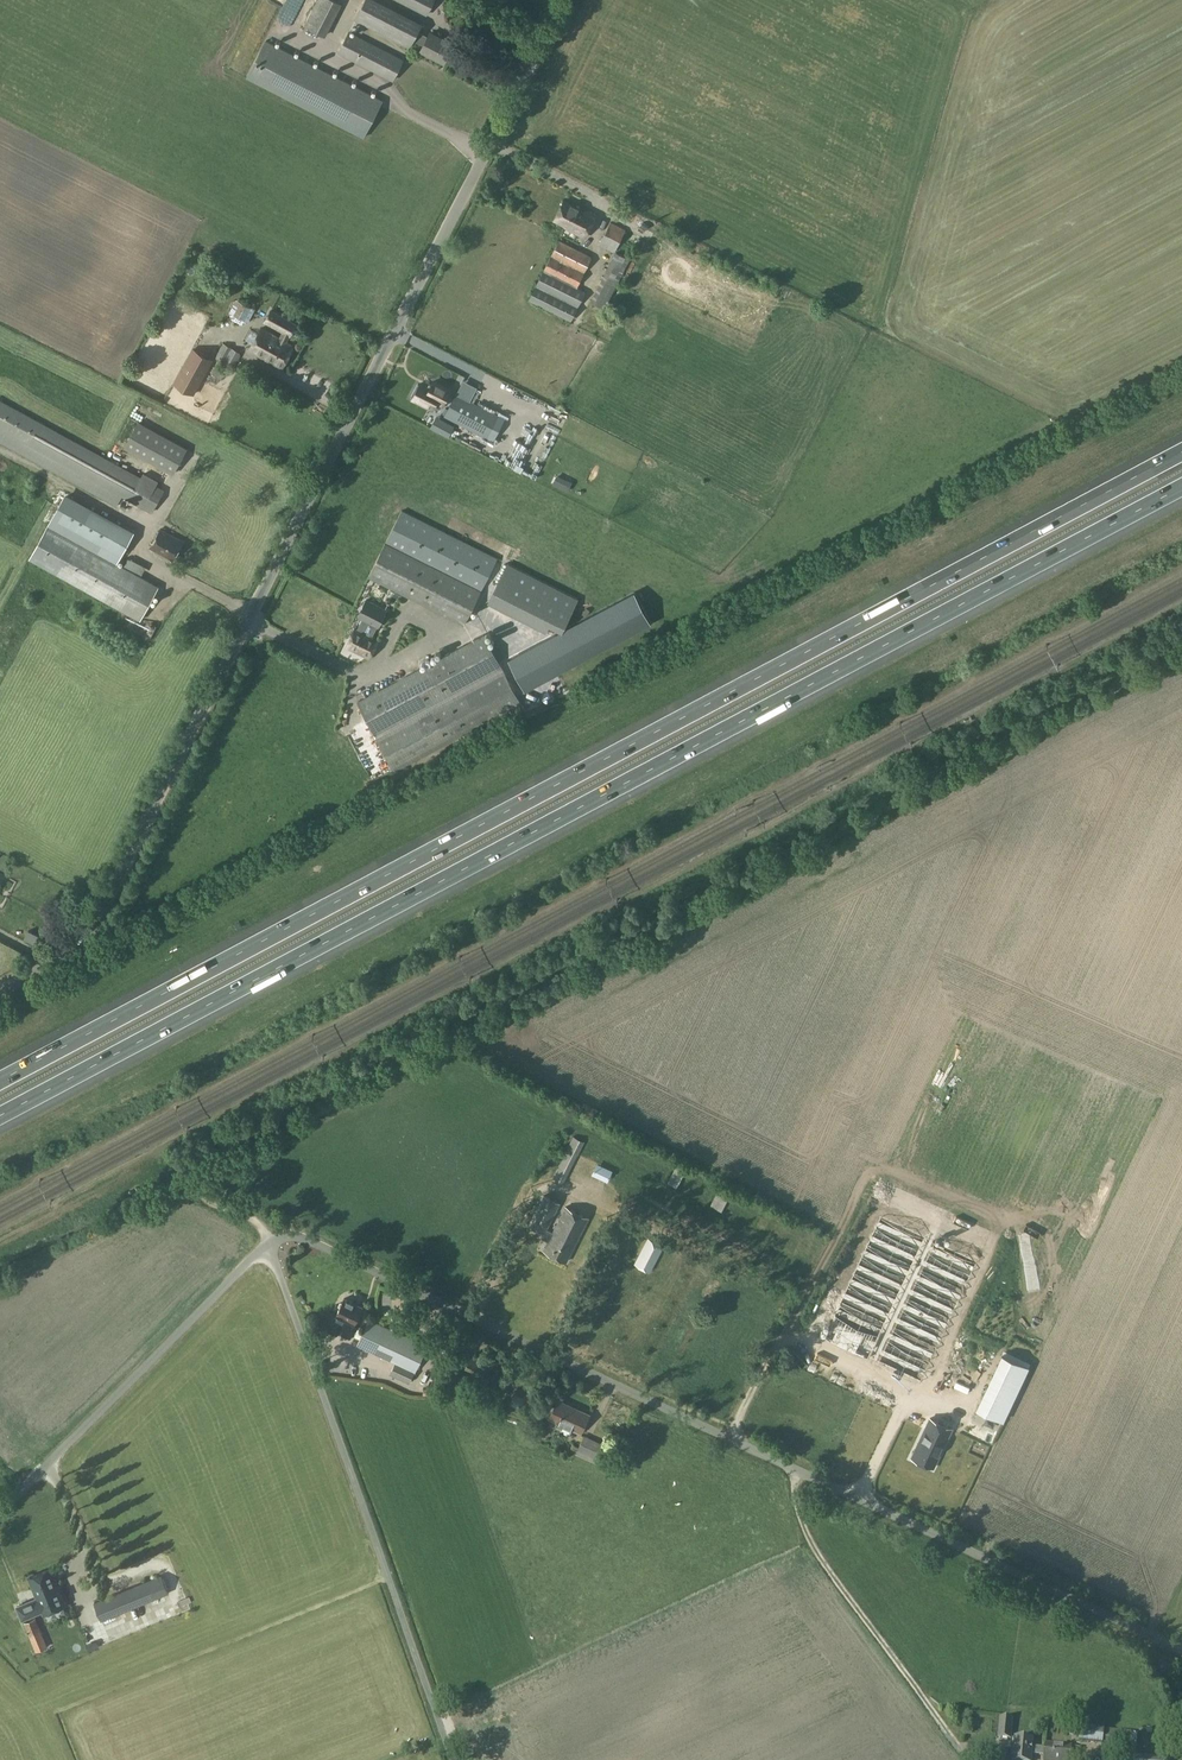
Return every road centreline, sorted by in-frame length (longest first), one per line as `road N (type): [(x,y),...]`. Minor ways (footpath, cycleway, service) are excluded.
road 1 (motorway): [(0,1116),(1181,487)]
road 2 (motorway): [(1181,454),(0,1081)]
road 3 (track): [(274,1242),(259,1224),(204,1197),(209,1172),(1181,654)]
road 4 (unclassified): [(0,997),(75,958),(92,932),(566,0)]
road 5 (unclassified): [(1181,1651),(305,1238),(285,1236),(268,1246)]
road 6 (unclassified): [(452,1759),(268,1246)]
road 7 (unclassified): [(0,1518),(268,1246)]
road 8 (track): [(972,1759),(819,1557),(789,1467)]

